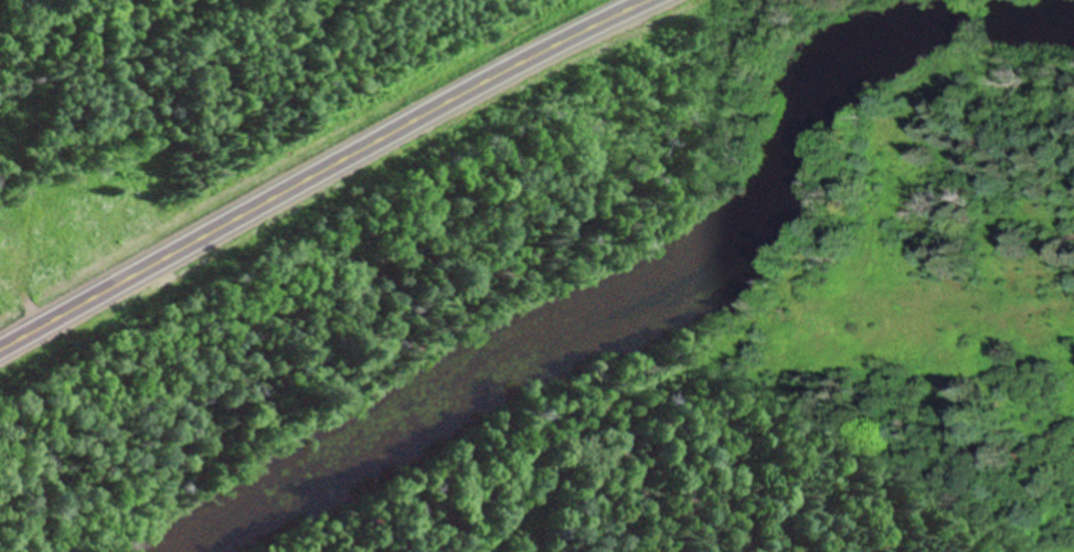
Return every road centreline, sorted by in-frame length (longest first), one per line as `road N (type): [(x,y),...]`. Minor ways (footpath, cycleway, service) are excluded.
road 1 (primary): [(643,0),(0,348)]

